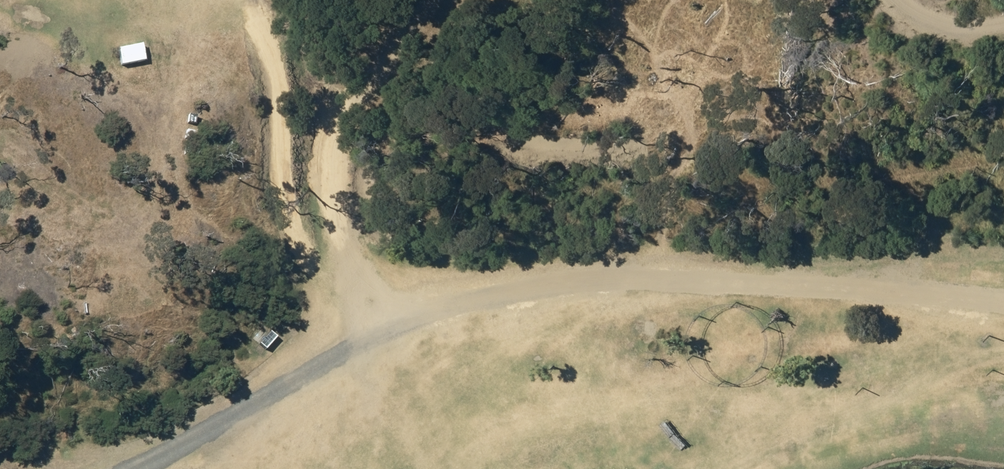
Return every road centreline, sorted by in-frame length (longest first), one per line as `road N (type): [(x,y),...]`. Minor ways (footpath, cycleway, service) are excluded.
road 1 (track): [(1003,308),(823,276),(442,300),(84,468)]
road 2 (track): [(442,300),(380,239),(351,141),(443,0)]
road 3 (track): [(844,0),(847,11),(973,43),(1003,32)]

